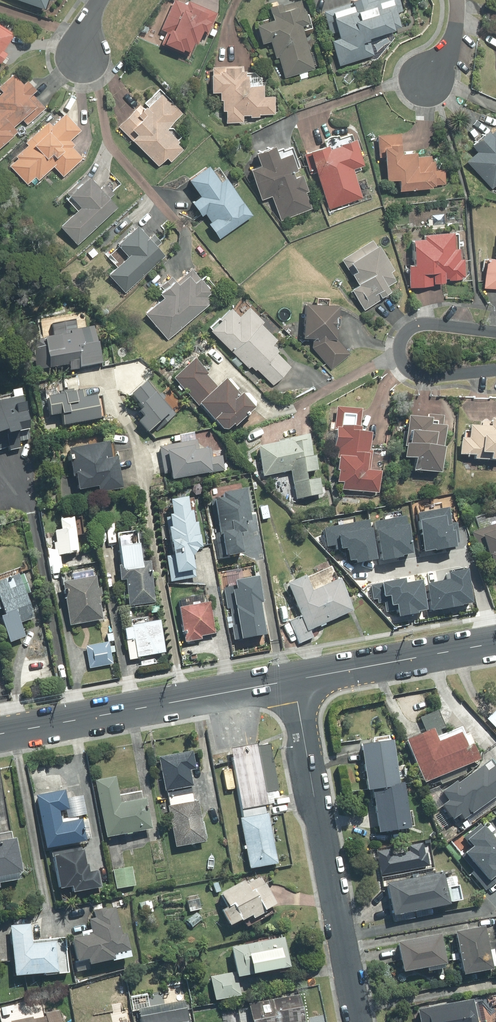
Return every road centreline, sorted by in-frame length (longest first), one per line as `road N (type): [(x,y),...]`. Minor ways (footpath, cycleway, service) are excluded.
road 1 (residential): [(356,1021),(293,680)]
road 2 (tertiary): [(0,734),(293,680)]
road 3 (residential): [(495,370),(415,375),(400,350),(408,330),(423,325),(495,332)]
road 4 (tertiary): [(293,680),(495,643)]

